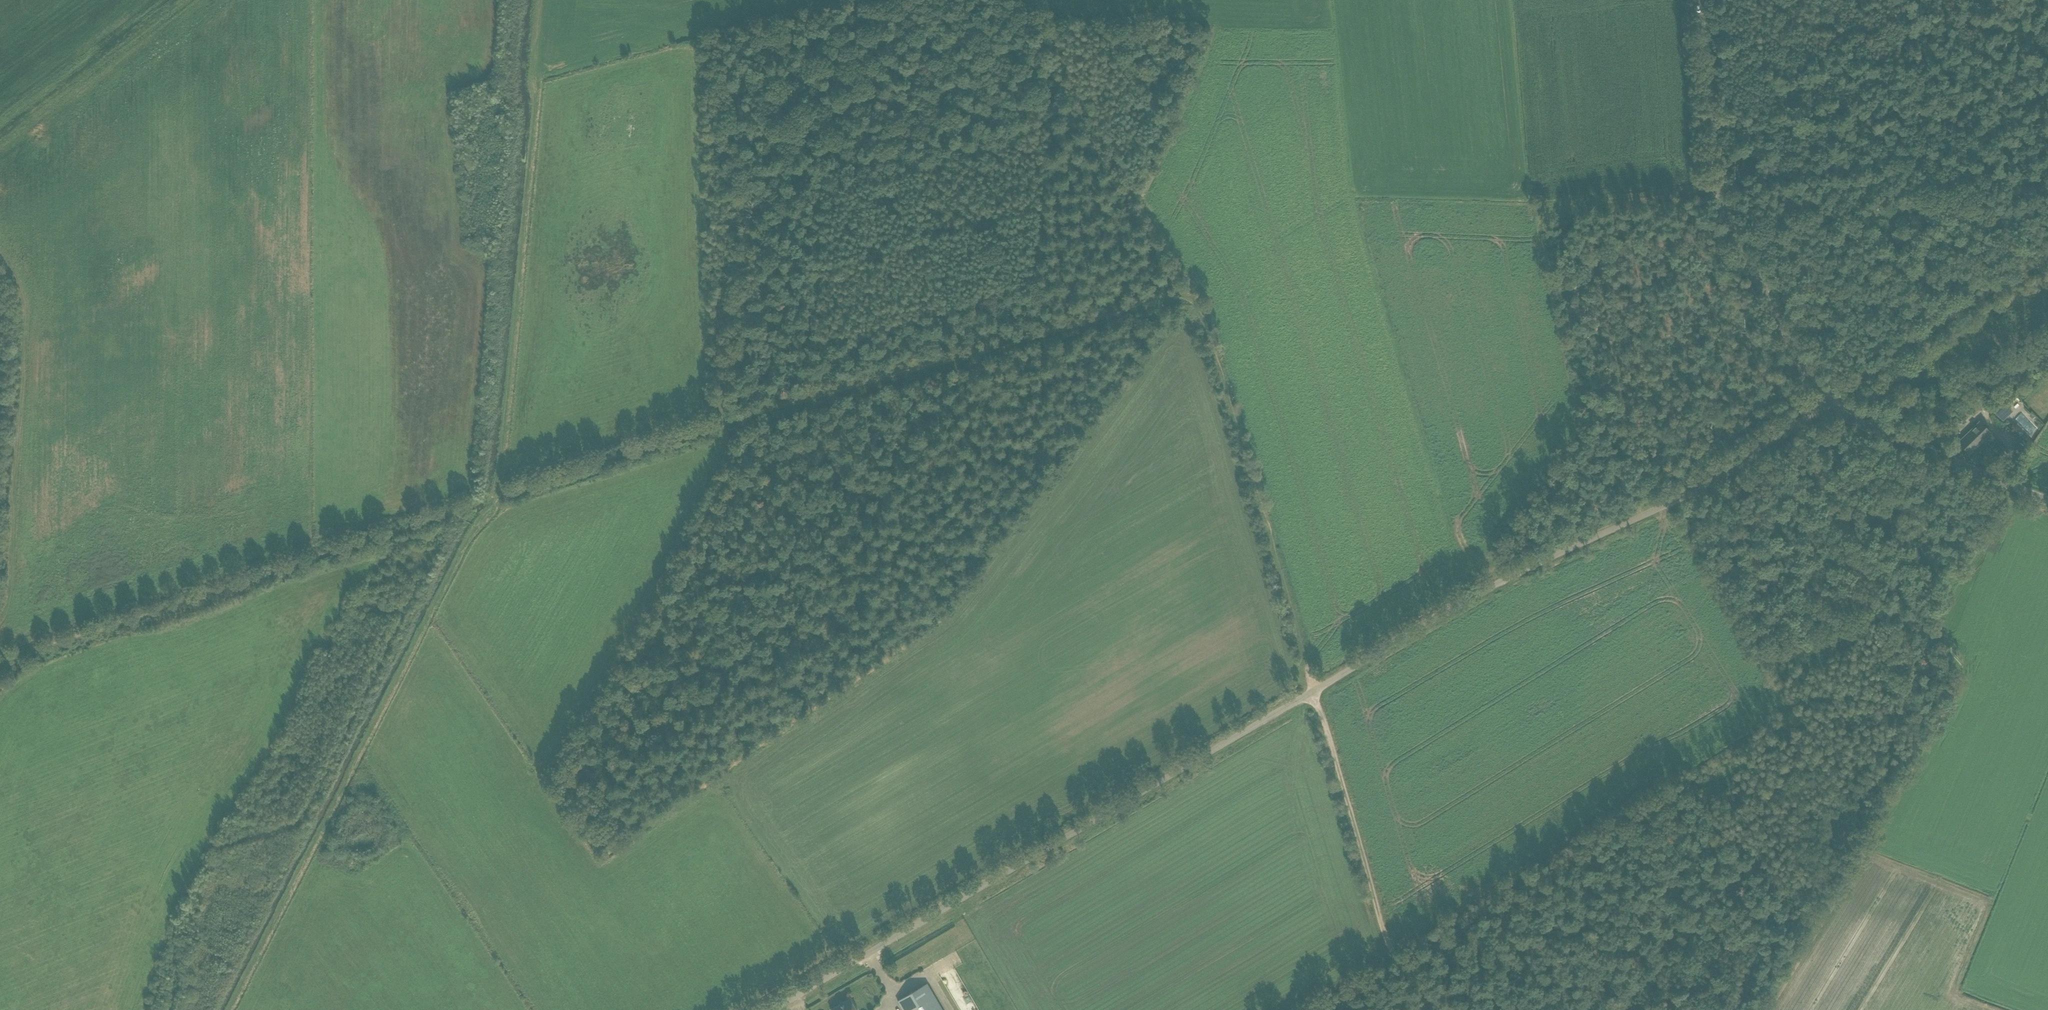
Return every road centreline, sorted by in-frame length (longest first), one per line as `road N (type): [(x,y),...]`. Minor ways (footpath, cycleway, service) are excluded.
road 1 (unclassified): [(771,1009),(1560,550),(1689,494),(1827,401)]
road 2 (track): [(500,496),(626,452),(1185,298),(1205,318),(1296,612),(1312,691)]
road 3 (track): [(0,669),(449,513)]
road 4 (unclassified): [(1827,401),(1719,190),(1699,0)]
road 5 (track): [(0,257),(20,300),(0,642)]
road 6 (track): [(1437,1009),(1384,929),(1312,691)]
road 7 (unclassified): [(1827,401),(2047,255)]
road 8 (unclassified): [(2047,500),(1827,401)]

